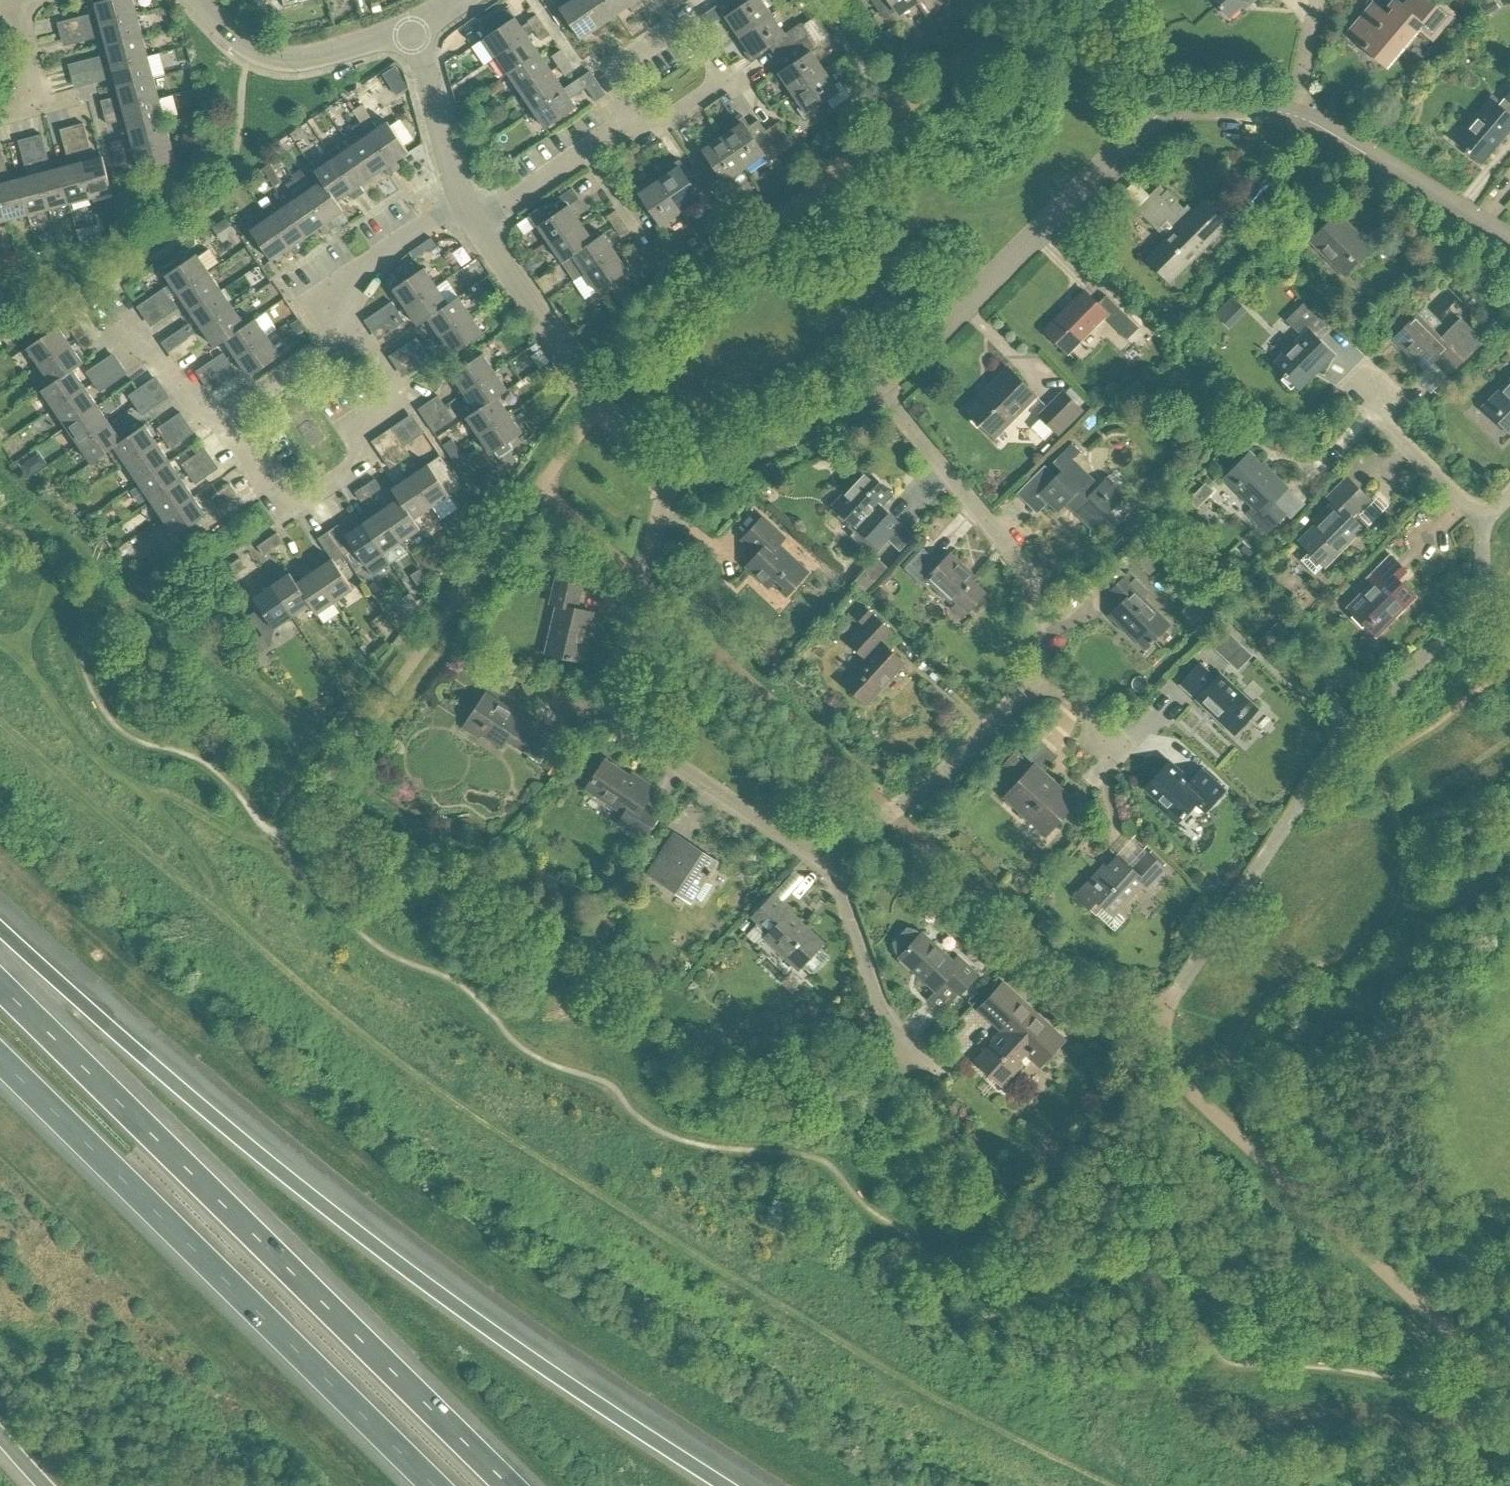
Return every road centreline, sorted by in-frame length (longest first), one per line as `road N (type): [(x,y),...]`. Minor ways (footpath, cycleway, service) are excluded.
road 1 (trunk): [(726,1485),(463,1313),(183,1091),(0,925)]
road 2 (motorway): [(511,1485),(0,986)]
road 3 (motorway): [(0,1058),(435,1485)]
road 4 (residential): [(600,407),(281,840)]
road 5 (unclassified): [(877,388),(1158,115),(1194,107),(1293,113)]
road 6 (residential): [(672,474),(618,711),(632,738),(828,862)]
road 7 (residential): [(227,423),(292,508),(355,467),(374,422),(404,398),(356,329)]
road 8 (residential): [(1041,670),(1023,566),(877,388)]
road 9 (residential): [(828,862),(952,767),(1041,670)]
road 10 (unclassified): [(1293,113),(1509,242)]
road 11 (unclassified): [(415,28),(281,60),(247,49),(197,0)]
road 12 (unclassified): [(468,211),(600,407)]
road 13 (unclassified): [(672,474),(702,480),(877,388)]
road 14 (residential): [(828,862),(881,1007),(931,1060)]
road 15 (residential): [(1367,403),(1481,520),(1509,492)]
road 16 (residential): [(468,211),(430,223),(343,288),(356,329)]
road 17 (unclassified): [(415,28),(468,211)]
road 18 (residential): [(227,423),(192,403),(108,291)]
road 19 (residential): [(356,329),(227,423)]
road 20 (residential): [(0,120),(46,107),(21,0)]
road 21 (residential): [(1041,670),(1124,749),(1101,781)]
road 22 (residential): [(634,111),(612,70),(698,16)]
road 23 (residential): [(634,111),(650,135),(740,76)]
road 24 (residential): [(586,154),(506,206),(468,211)]

